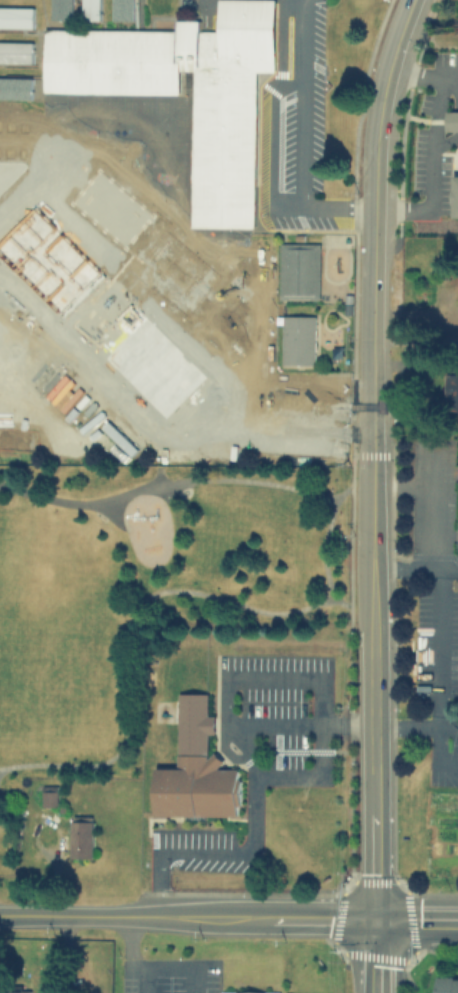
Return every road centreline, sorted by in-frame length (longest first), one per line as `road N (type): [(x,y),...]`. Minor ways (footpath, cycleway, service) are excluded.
road 1 (tertiary): [(131,915),(375,920)]
road 2 (tertiary): [(400,33),(377,134),(374,235)]
road 3 (tertiary): [(373,615),(374,770)]
road 4 (tertiary): [(374,770),(375,920)]
road 5 (tertiary): [(372,306),(373,453)]
road 6 (tertiary): [(0,914),(131,915)]

